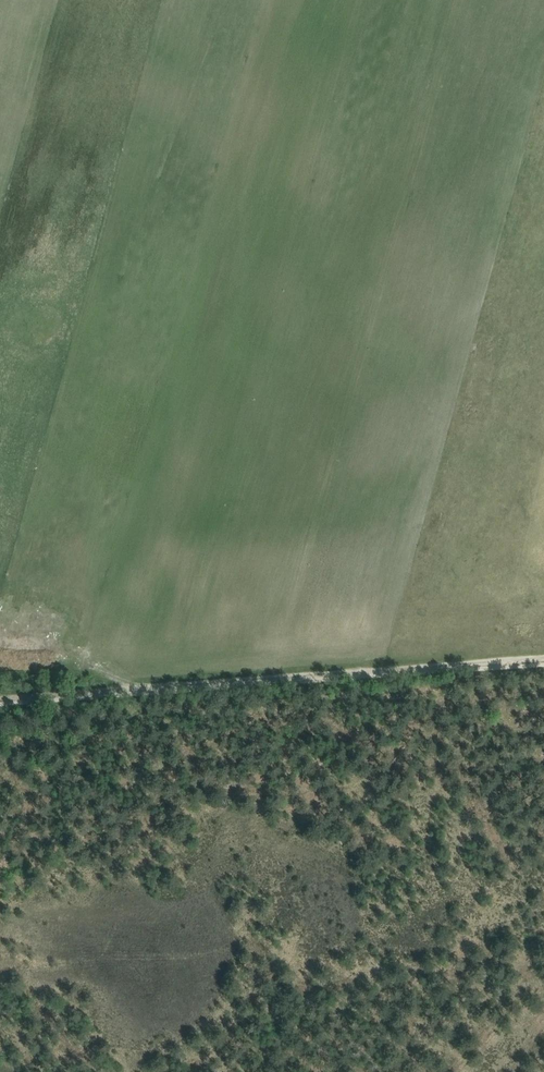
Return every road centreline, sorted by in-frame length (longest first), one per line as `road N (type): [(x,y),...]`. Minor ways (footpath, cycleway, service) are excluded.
road 1 (track): [(543,659),(0,698)]

